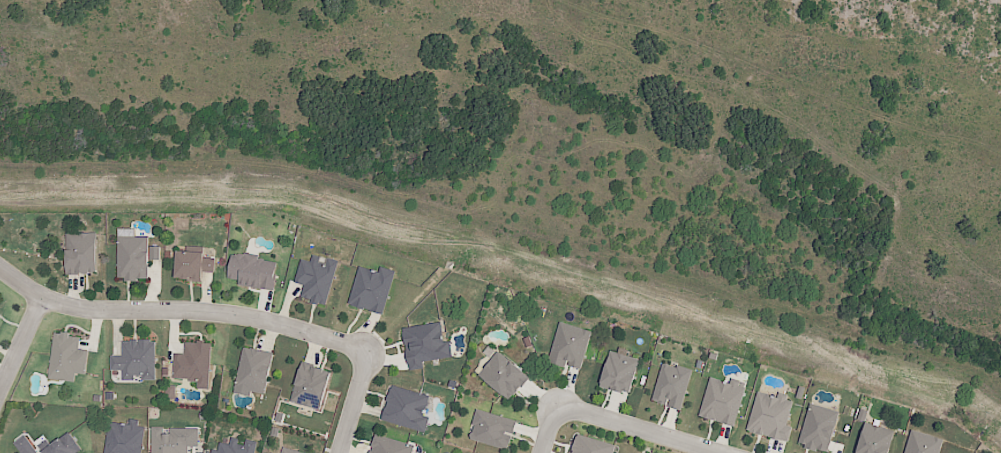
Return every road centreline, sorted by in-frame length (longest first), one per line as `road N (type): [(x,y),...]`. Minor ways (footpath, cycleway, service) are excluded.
road 1 (residential): [(0,269),(57,307),(243,318),(348,345),(369,358)]
road 2 (residential): [(716,452),(555,404)]

